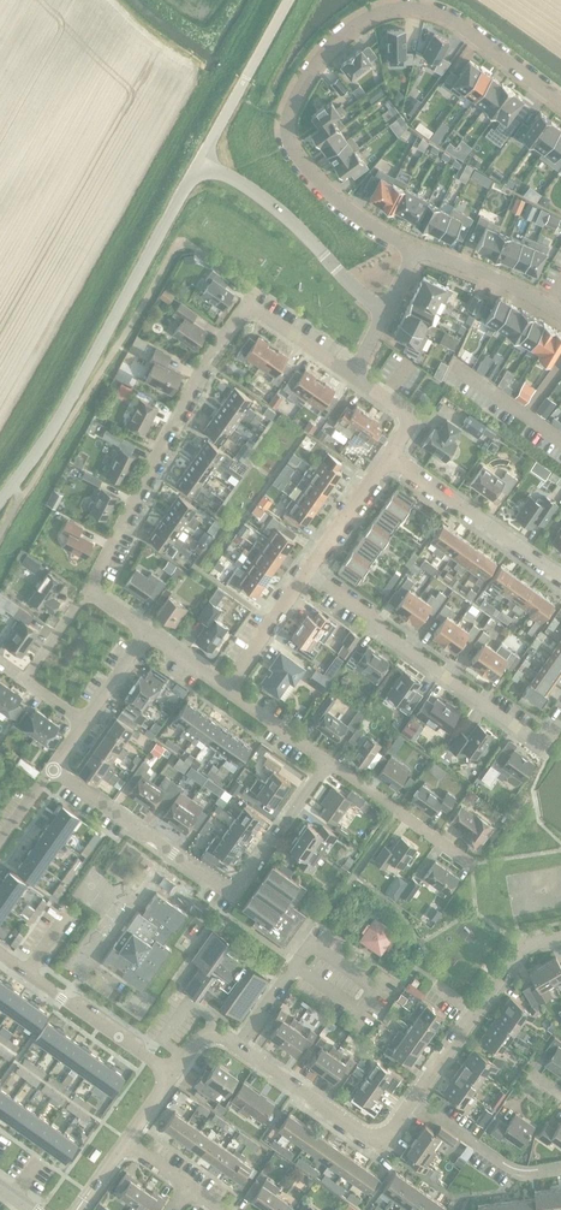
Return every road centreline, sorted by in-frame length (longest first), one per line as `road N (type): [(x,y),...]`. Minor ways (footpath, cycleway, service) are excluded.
road 1 (residential): [(560,99),(459,24),(420,8),(374,15),(332,38),(288,110),(289,139),(315,177),(369,225),(413,249)]
road 2 (unclassified): [(0,501),(63,414),(199,163)]
road 3 (residential): [(53,769),(234,893),(328,762)]
road 4 (residential): [(90,591),(214,351),(252,301)]
road 5 (residential): [(560,722),(548,738),(306,572)]
road 6 (residential): [(174,1074),(198,1040),(225,1037),(383,1143),(414,1100)]
road 7 (unclassified): [(199,163),(257,194),(382,313)]
road 8 (residential): [(414,1100),(523,948),(560,938)]
road 9 (residential): [(174,1074),(0,949)]
road 10 (residential): [(560,573),(392,457)]
road 11 (unclassified): [(199,163),(288,0)]
road 12 (residential): [(475,866),(328,762)]
road 13 (residential): [(414,1100),(518,1170),(560,1167)]
road 14 (residential): [(413,249),(488,272),(560,311)]
road 15 (residential): [(306,572),(392,457)]
road 16 (residential): [(229,690),(306,572)]
road 17 (residential): [(353,374),(252,301)]
road 18 (residential): [(328,762),(229,690)]
road 19 (residential): [(392,457),(414,418),(353,374)]

